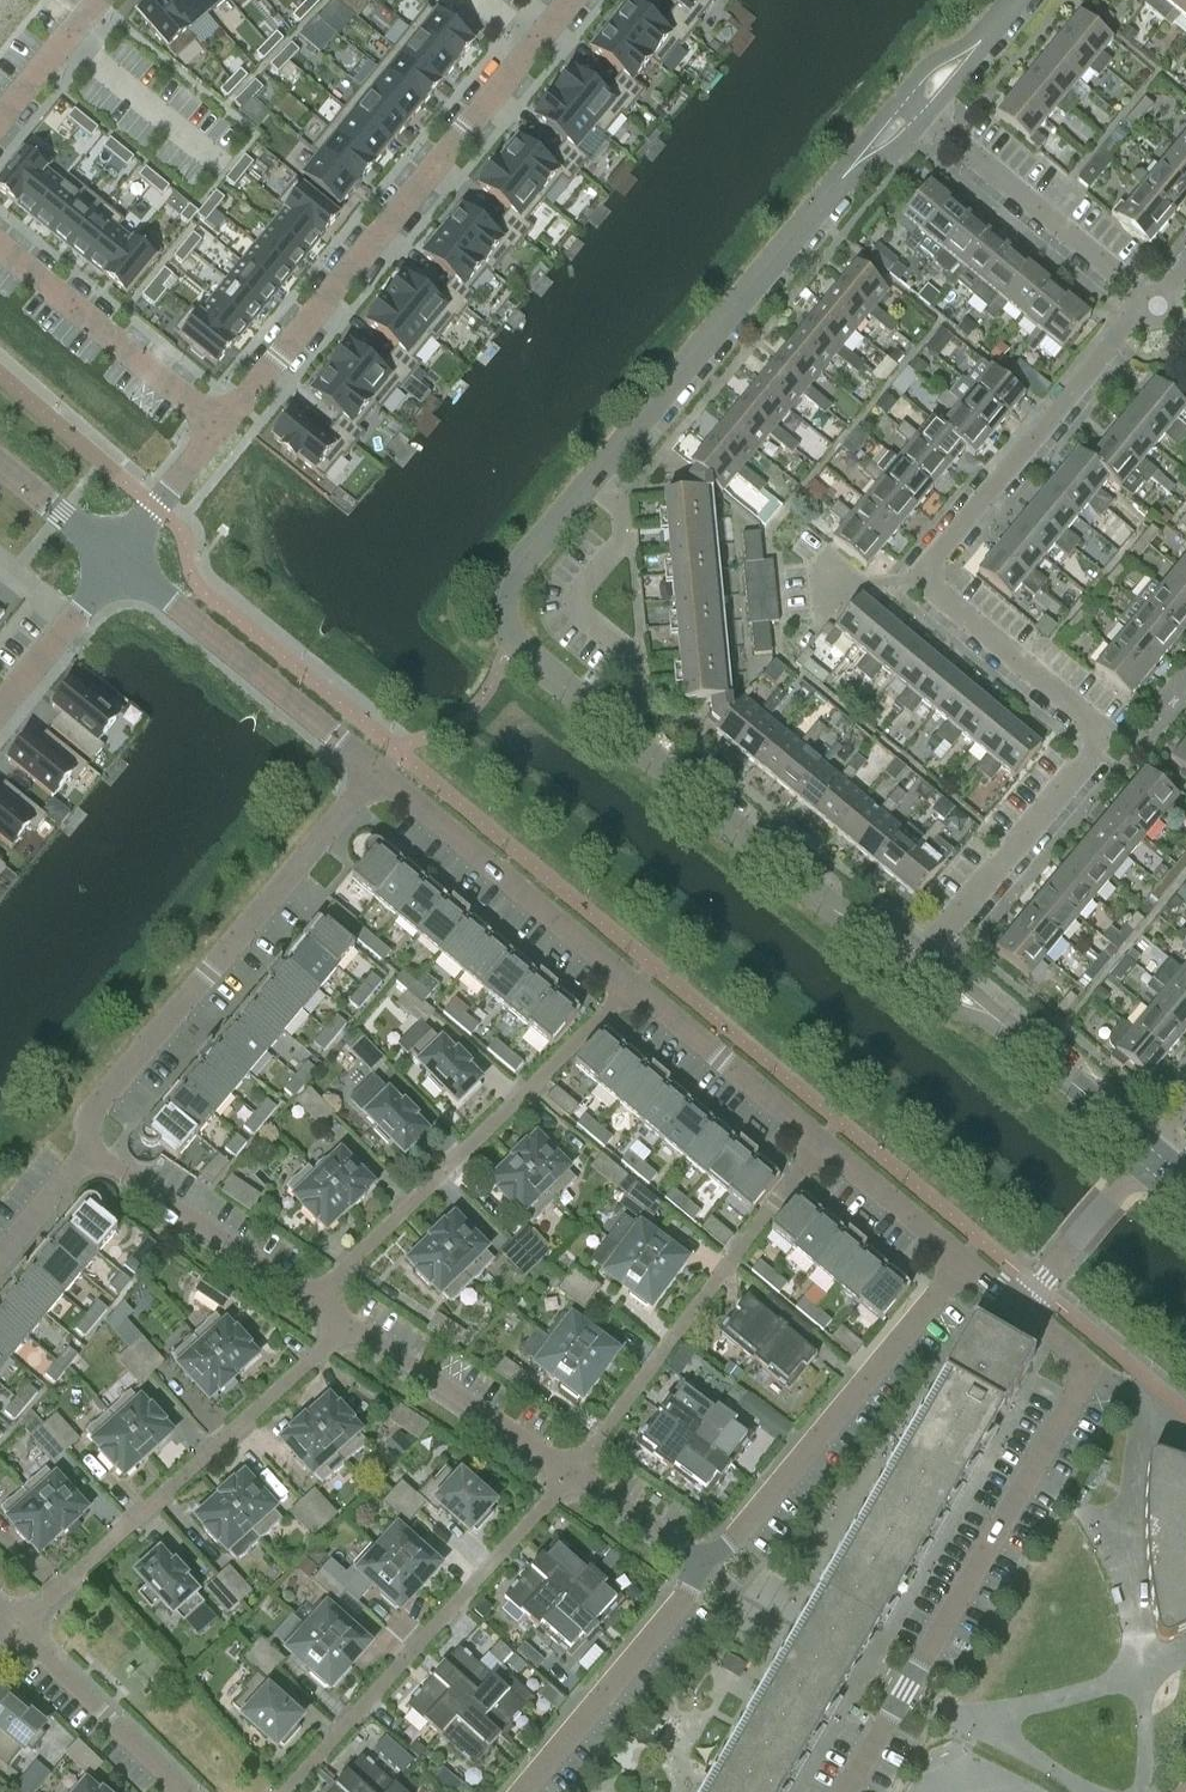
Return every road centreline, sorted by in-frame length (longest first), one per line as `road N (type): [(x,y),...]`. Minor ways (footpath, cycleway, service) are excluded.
road 1 (residential): [(911,967),(820,902),(519,648),(499,613),(510,579),(806,215),(921,101)]
road 2 (residential): [(848,1791),(1088,1369),(1023,1311)]
road 3 (residential): [(567,0),(219,428)]
road 4 (residential): [(911,967),(1107,735),(920,580)]
road 5 (residential): [(84,1154),(87,1115),(374,767)]
road 6 (residential): [(349,1324),(17,1630)]
road 7 (residential): [(312,1299),(634,987)]
road 8 (residential): [(286,1791),(572,1471)]
road 9 (residential): [(822,1145),(572,1471)]
road 10 (residential): [(706,1568),(961,1262)]
road 11 (residential): [(920,580),(1155,304)]
road 12 (residential): [(634,987),(374,767)]
road 13 (residential): [(374,767),(116,562)]
road 14 (residential): [(1155,1161),(911,967)]
road 15 (residential): [(1155,304),(952,140),(921,101)]
road 16 (residential): [(522,1791),(706,1568)]
road 17 (residential): [(219,428),(0,251)]
road 18 (residential): [(312,1299),(84,1154)]
road 19 (residential): [(572,1471),(349,1324)]
road 20 (residential): [(822,1145),(634,987)]
road 21 (residential): [(182,1791),(17,1630)]
road 22 (residential): [(1023,1311),(1155,1161)]
road 23 (residential): [(961,1262),(822,1145)]
road 24 (residential): [(219,428),(116,562)]
road 25 (residential): [(706,1568),(572,1471)]
road 26 (residential): [(0,116),(97,0)]
road 27 (residential): [(116,562),(0,466)]
road 28 (residential): [(921,101),(1021,0)]
road 29 (residential): [(0,1257),(84,1154)]

